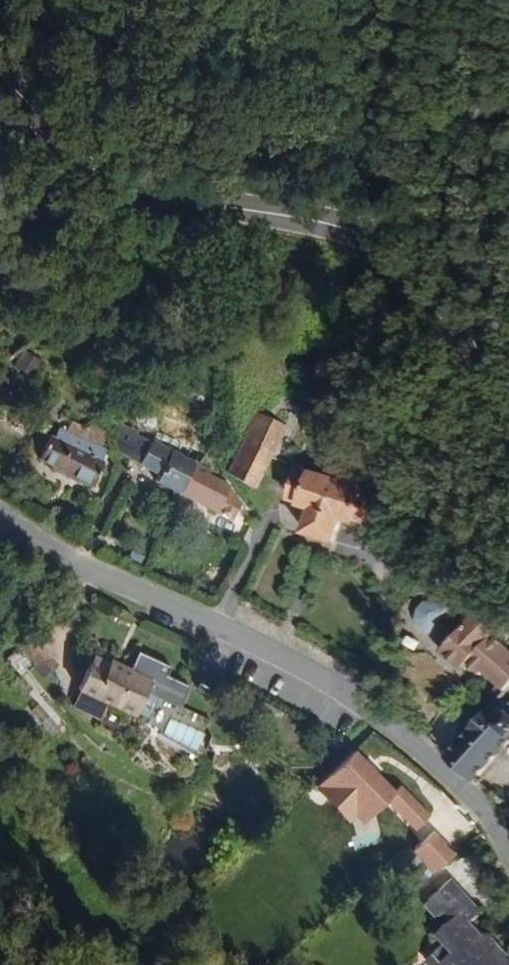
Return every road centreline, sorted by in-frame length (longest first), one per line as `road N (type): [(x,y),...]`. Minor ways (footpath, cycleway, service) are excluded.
road 1 (secondary): [(508,397),(456,307),(400,252),(324,223),(115,183),(0,79)]
road 2 (residential): [(508,847),(469,791),(373,707),(313,670),(102,571),(0,506)]

